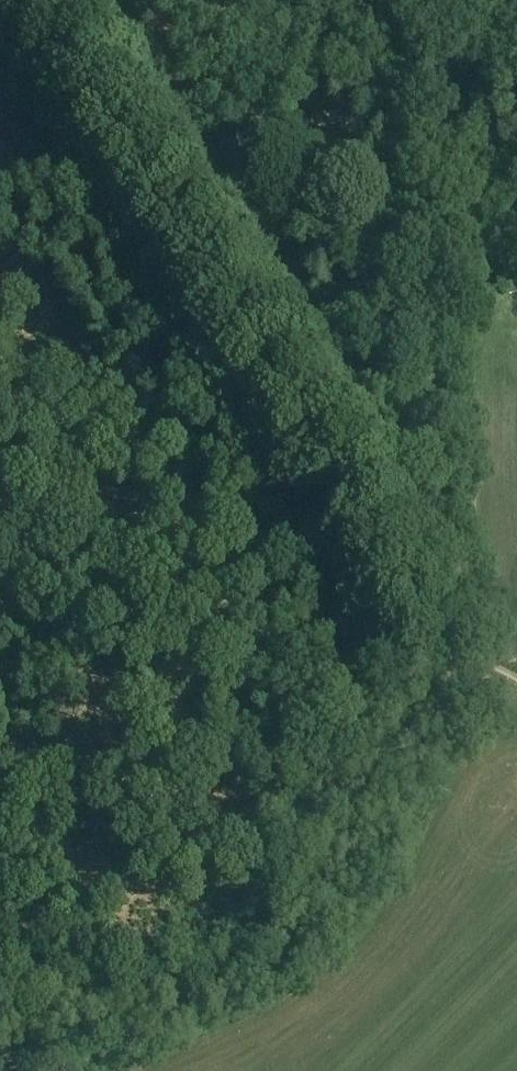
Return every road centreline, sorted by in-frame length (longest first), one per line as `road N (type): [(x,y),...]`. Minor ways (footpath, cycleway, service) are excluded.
road 1 (track): [(19,0),(429,637),(456,656)]
road 2 (track): [(456,656),(430,507),(450,0)]
road 3 (track): [(0,1058),(154,1024),(212,992),(267,947),(455,698),(463,675)]

